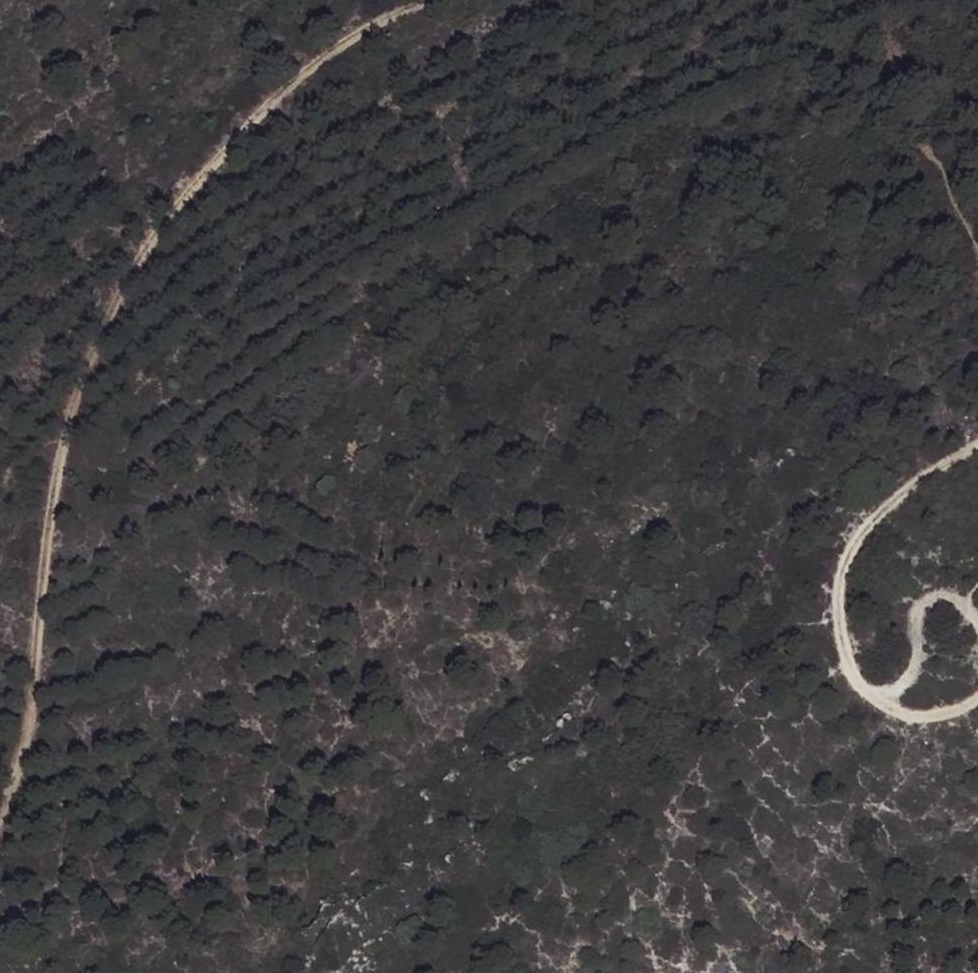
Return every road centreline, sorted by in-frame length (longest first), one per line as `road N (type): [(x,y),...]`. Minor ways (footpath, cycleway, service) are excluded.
road 1 (track): [(0,803),(35,677),(47,526),(75,387),(126,271),(192,181),(327,55),(424,0)]
road 2 (track): [(977,451),(919,485),(852,548),(835,595),(846,667),(882,707),(916,717),(956,710),(977,693)]
road 3 (track): [(882,707),(909,677),(921,606),(943,595),(977,623)]

